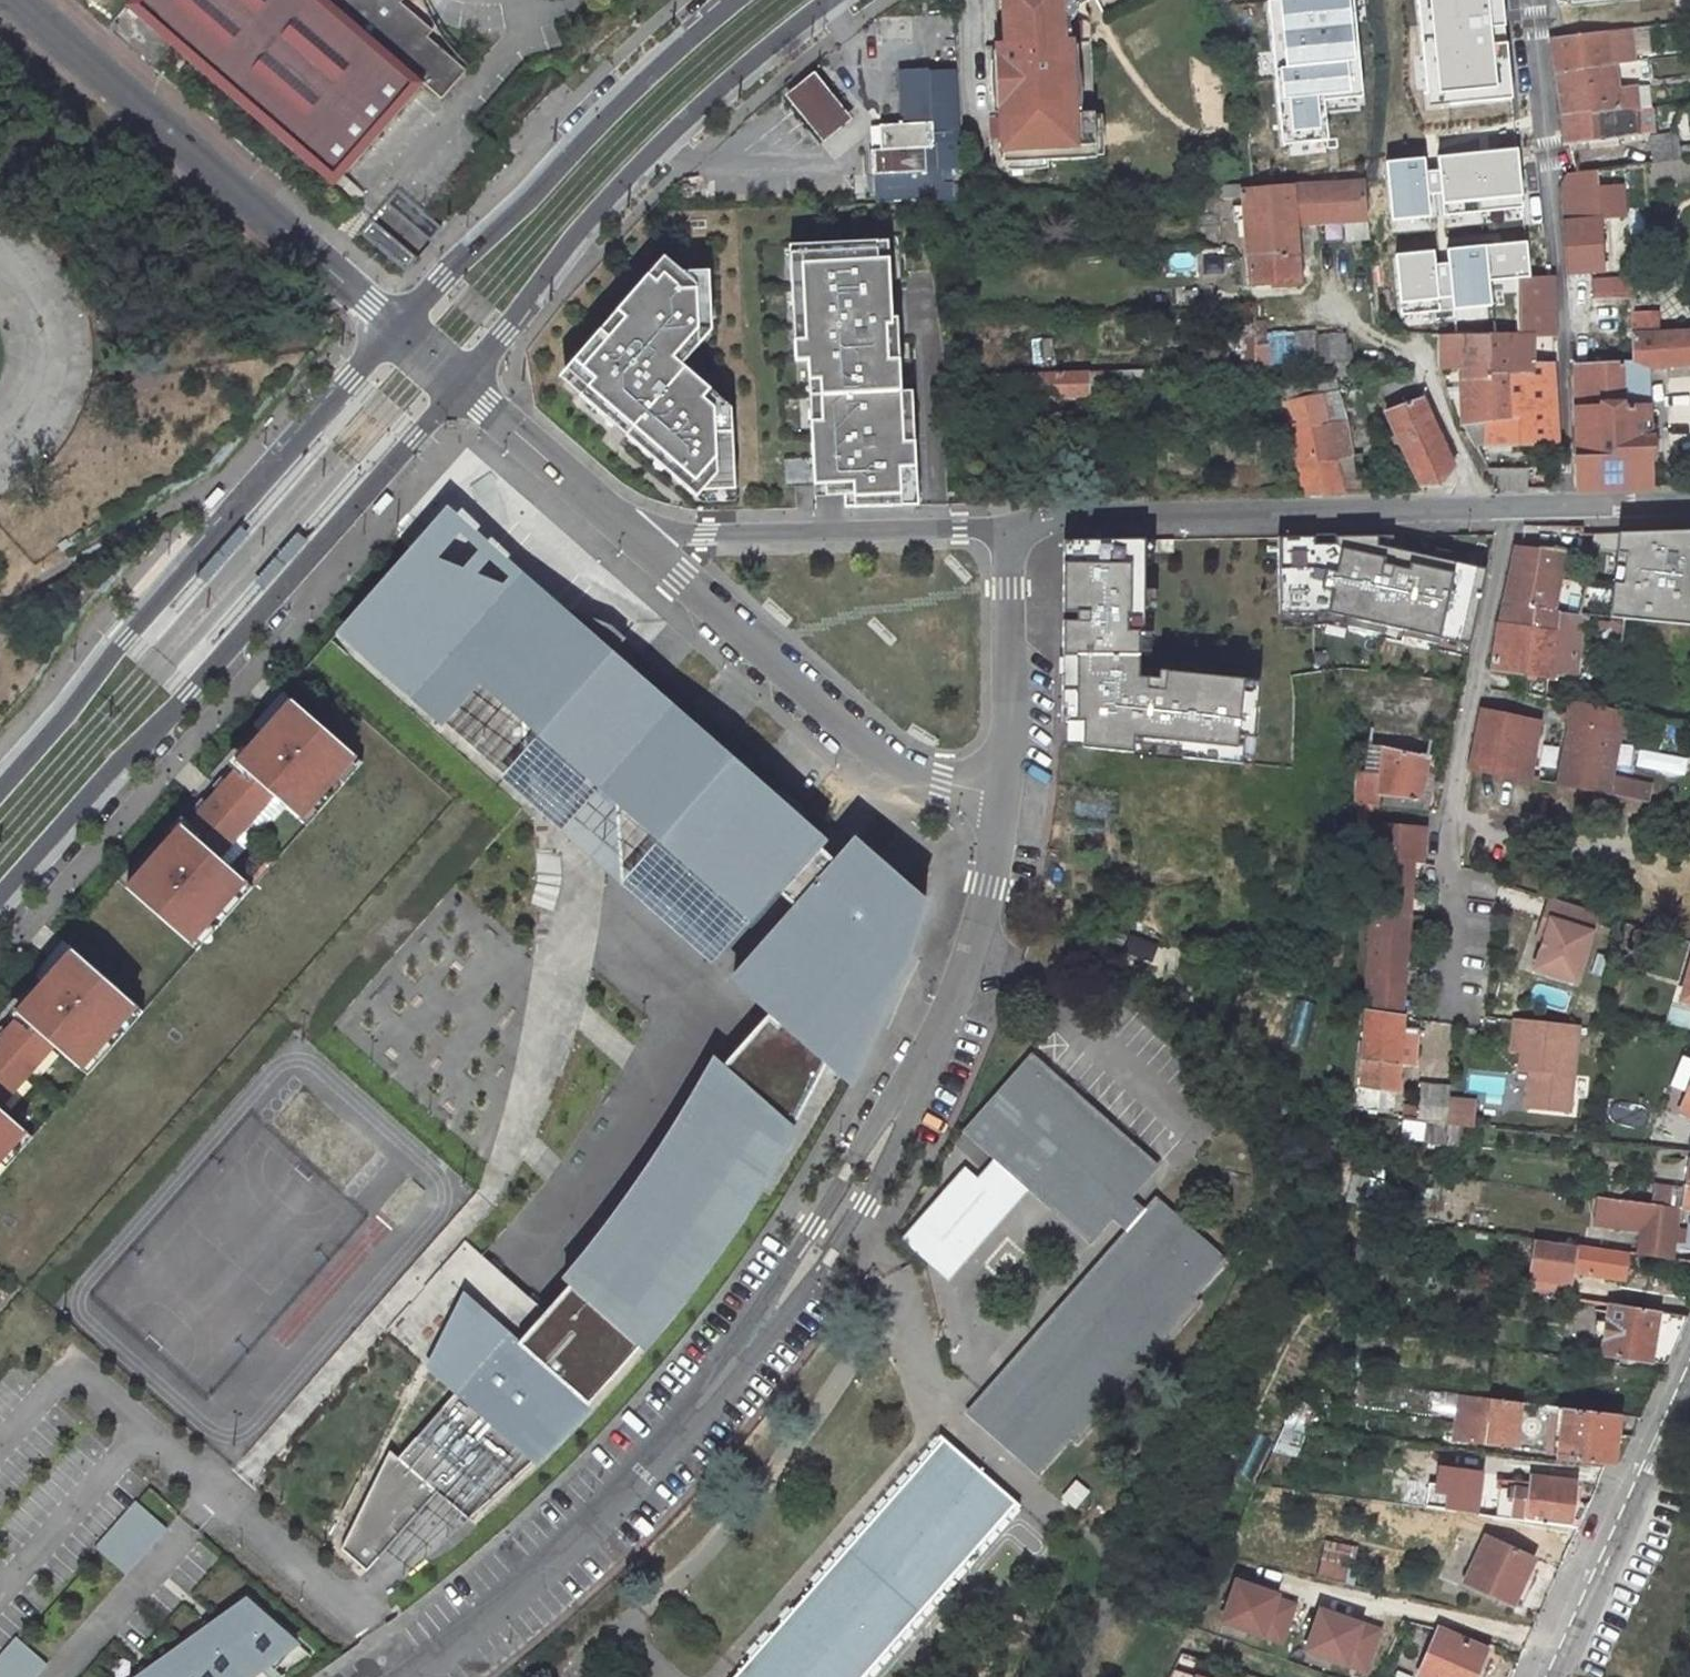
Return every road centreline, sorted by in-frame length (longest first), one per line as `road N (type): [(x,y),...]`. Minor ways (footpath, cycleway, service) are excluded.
road 1 (tertiary): [(0,903),(464,383)]
road 2 (tertiary): [(395,326),(0,779)]
road 3 (tertiary): [(464,383),(632,174),(752,62),(834,0)]
road 4 (residential): [(1535,0),(1561,235),(1570,502)]
road 5 (unclassified): [(395,326),(15,0)]
road 6 (unclassified): [(1439,992),(1460,809),(1447,779),(1505,503)]
road 7 (unclassified): [(1001,795),(898,769),(616,523)]
road 8 (unclassified): [(1489,503),(1067,516),(1014,526)]
road 9 (unclassified): [(749,1347),(613,1503),(508,1602),(410,1676)]
road 10 (tertiary): [(737,0),(597,122),(395,326)]
road 11 (unclassified): [(1014,526),(665,533),(616,523)]
road 12 (residential): [(1560,1644),(1242,1567)]
road 13 (unclassified): [(1560,1644),(1689,1353)]
road 14 (unclassified): [(913,1089),(906,1129),(863,1206),(794,1309),(749,1347)]
road 15 (unclassified): [(913,1089),(878,1122),(776,1284),(749,1347)]
road 16 (unclassified): [(1001,795),(981,904),(913,1089)]
road 17 (unclassified): [(1014,526),(1001,795)]
road 18 (unclassified): [(616,523),(464,383)]
road 19 (residential): [(1389,344),(1425,356),(1489,503)]

